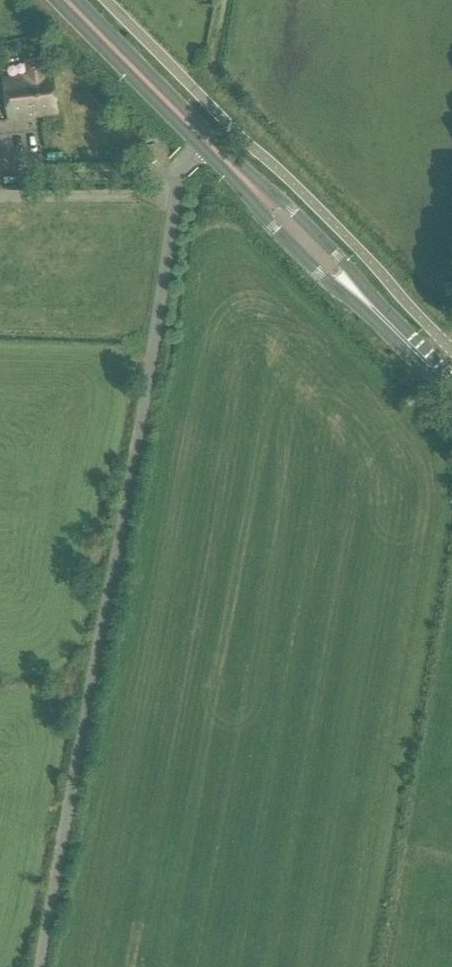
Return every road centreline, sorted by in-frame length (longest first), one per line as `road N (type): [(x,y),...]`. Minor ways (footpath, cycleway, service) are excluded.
road 1 (unclassified): [(37,966),(177,176),(208,142)]
road 2 (primary): [(451,389),(208,142)]
road 3 (primary): [(208,142),(69,0)]

